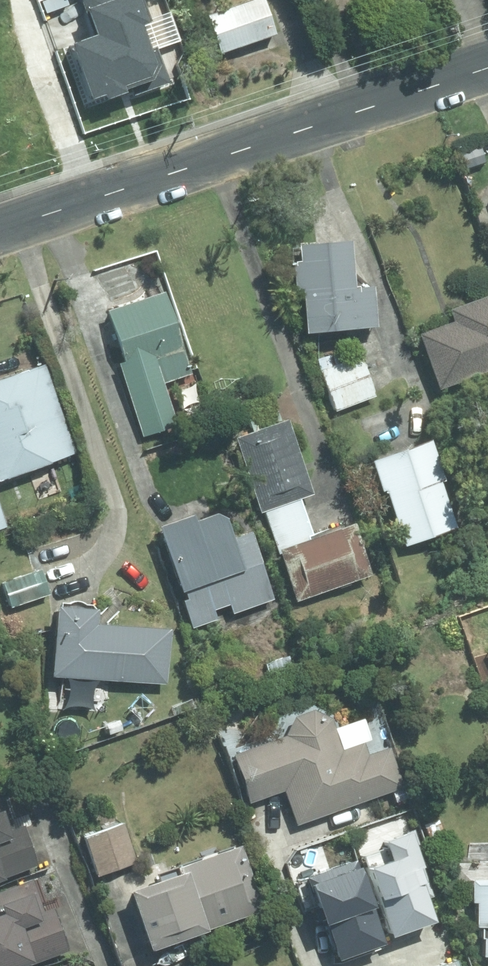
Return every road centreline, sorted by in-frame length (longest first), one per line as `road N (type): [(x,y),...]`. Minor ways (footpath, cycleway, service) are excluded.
road 1 (secondary): [(487,67),(0,232)]

